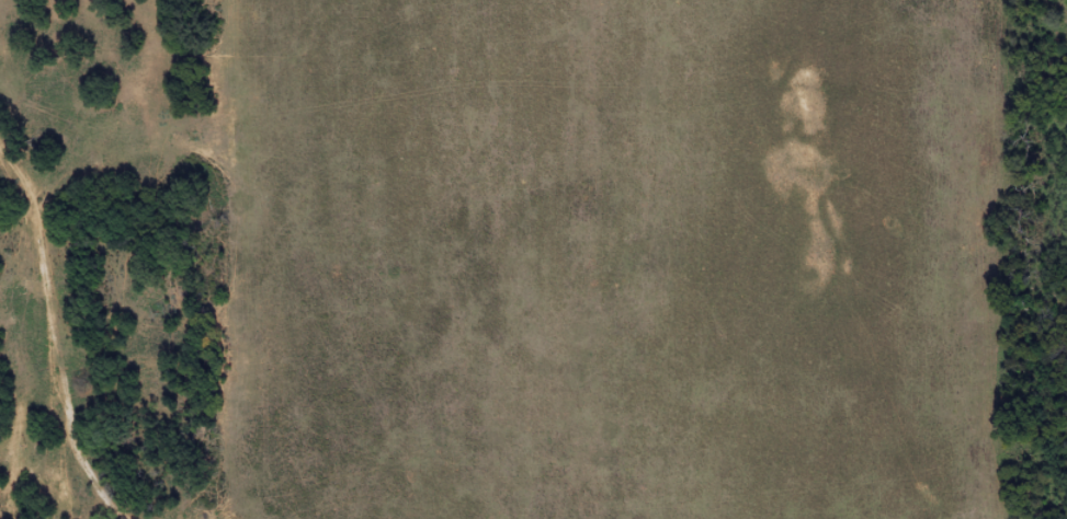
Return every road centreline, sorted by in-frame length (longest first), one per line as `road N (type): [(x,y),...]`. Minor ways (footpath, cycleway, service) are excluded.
road 1 (residential): [(53,518),(16,327),(0,290)]

